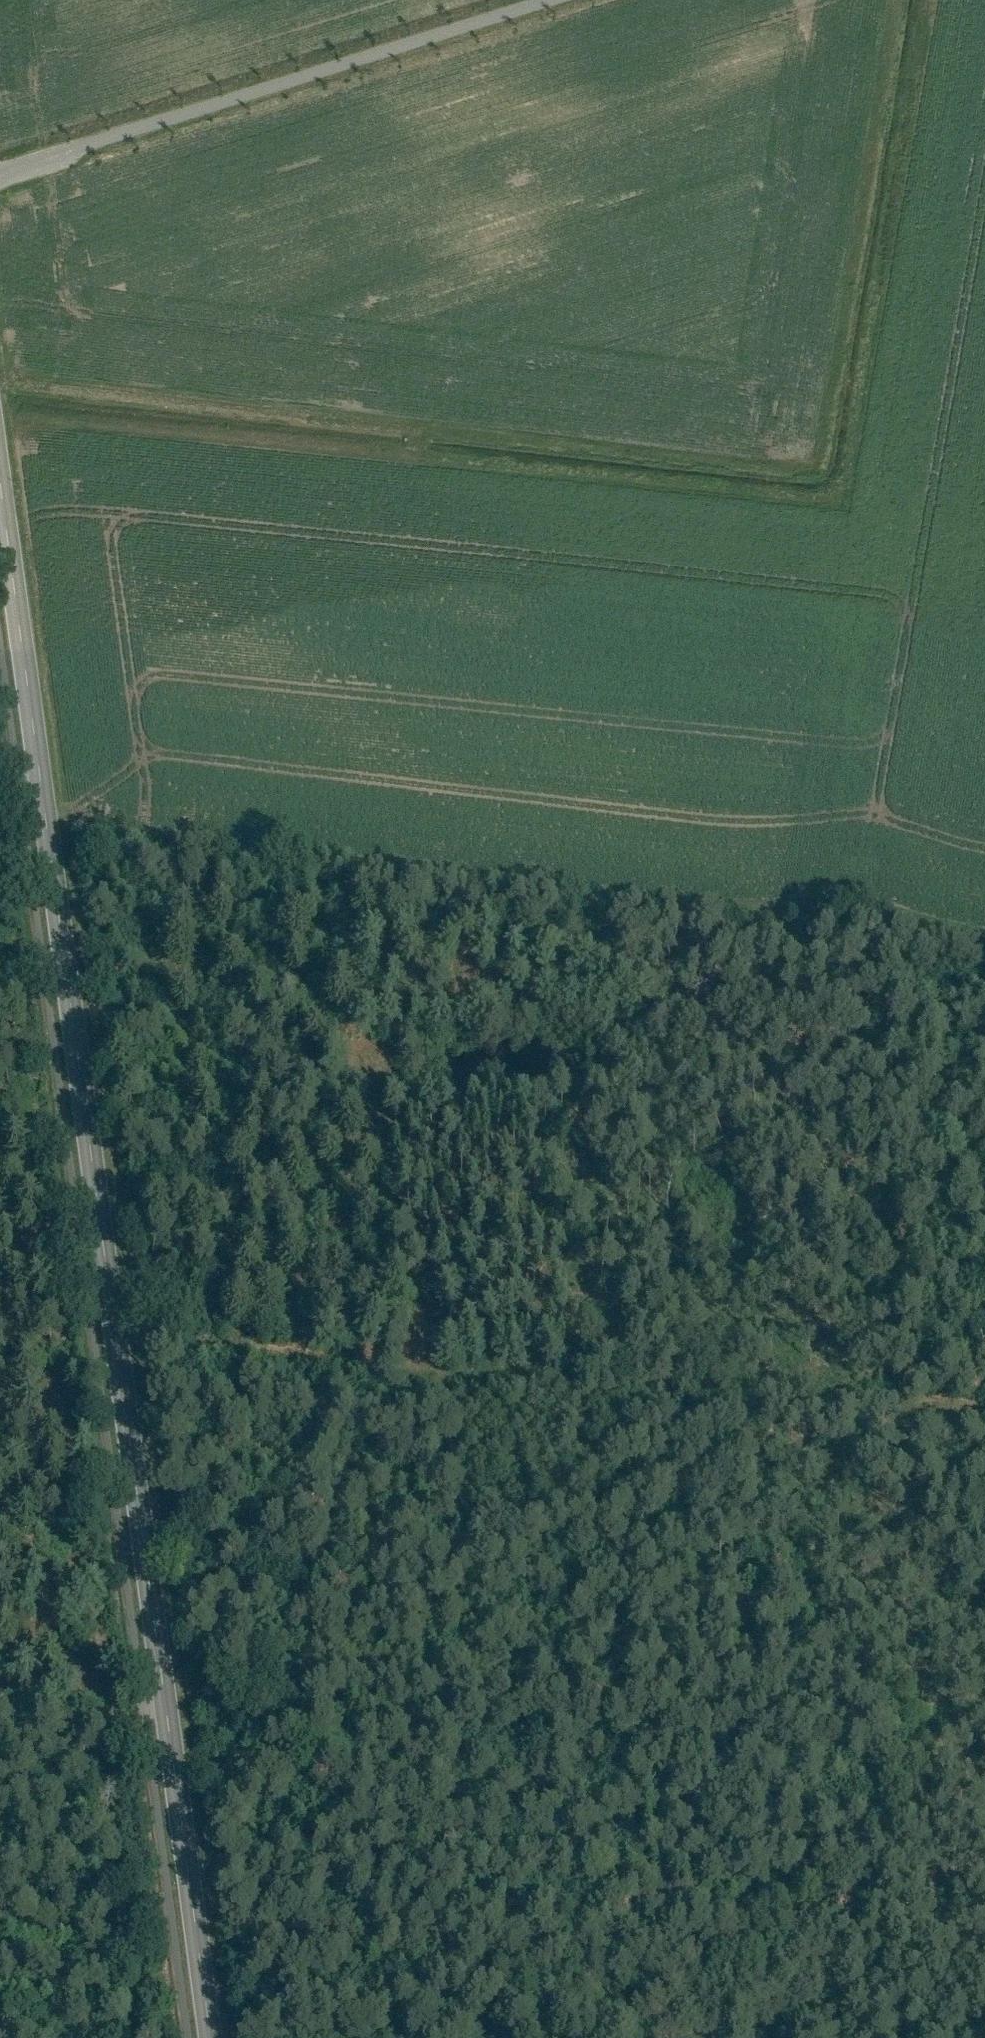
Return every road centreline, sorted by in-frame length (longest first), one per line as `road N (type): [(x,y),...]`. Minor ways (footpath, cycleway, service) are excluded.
road 1 (secondary): [(210,2037),(0,483)]
road 2 (unclassified): [(559,0),(0,174)]

